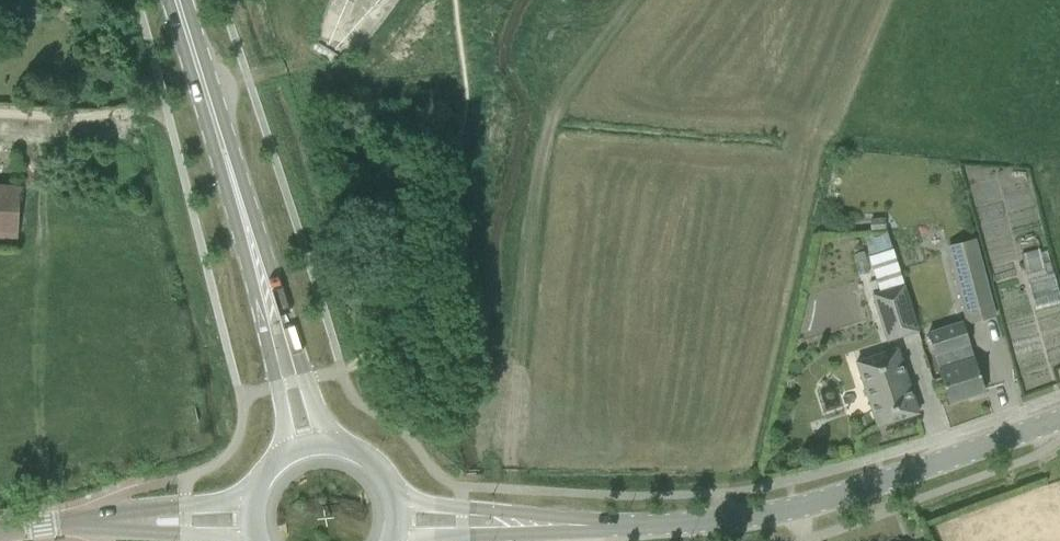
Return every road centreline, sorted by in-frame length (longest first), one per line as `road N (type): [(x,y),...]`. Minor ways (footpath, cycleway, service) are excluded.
road 1 (tertiary): [(1059,422),(742,519),(527,526)]
road 2 (primary): [(248,239),(176,0)]
road 3 (primary): [(323,443),(288,326),(248,239)]
road 4 (primary): [(248,239),(284,408),(286,453)]
road 5 (tertiary): [(83,522),(254,540)]
road 6 (tertiary): [(253,498),(83,522)]
road 7 (tertiary): [(527,526),(493,511),(396,500)]

